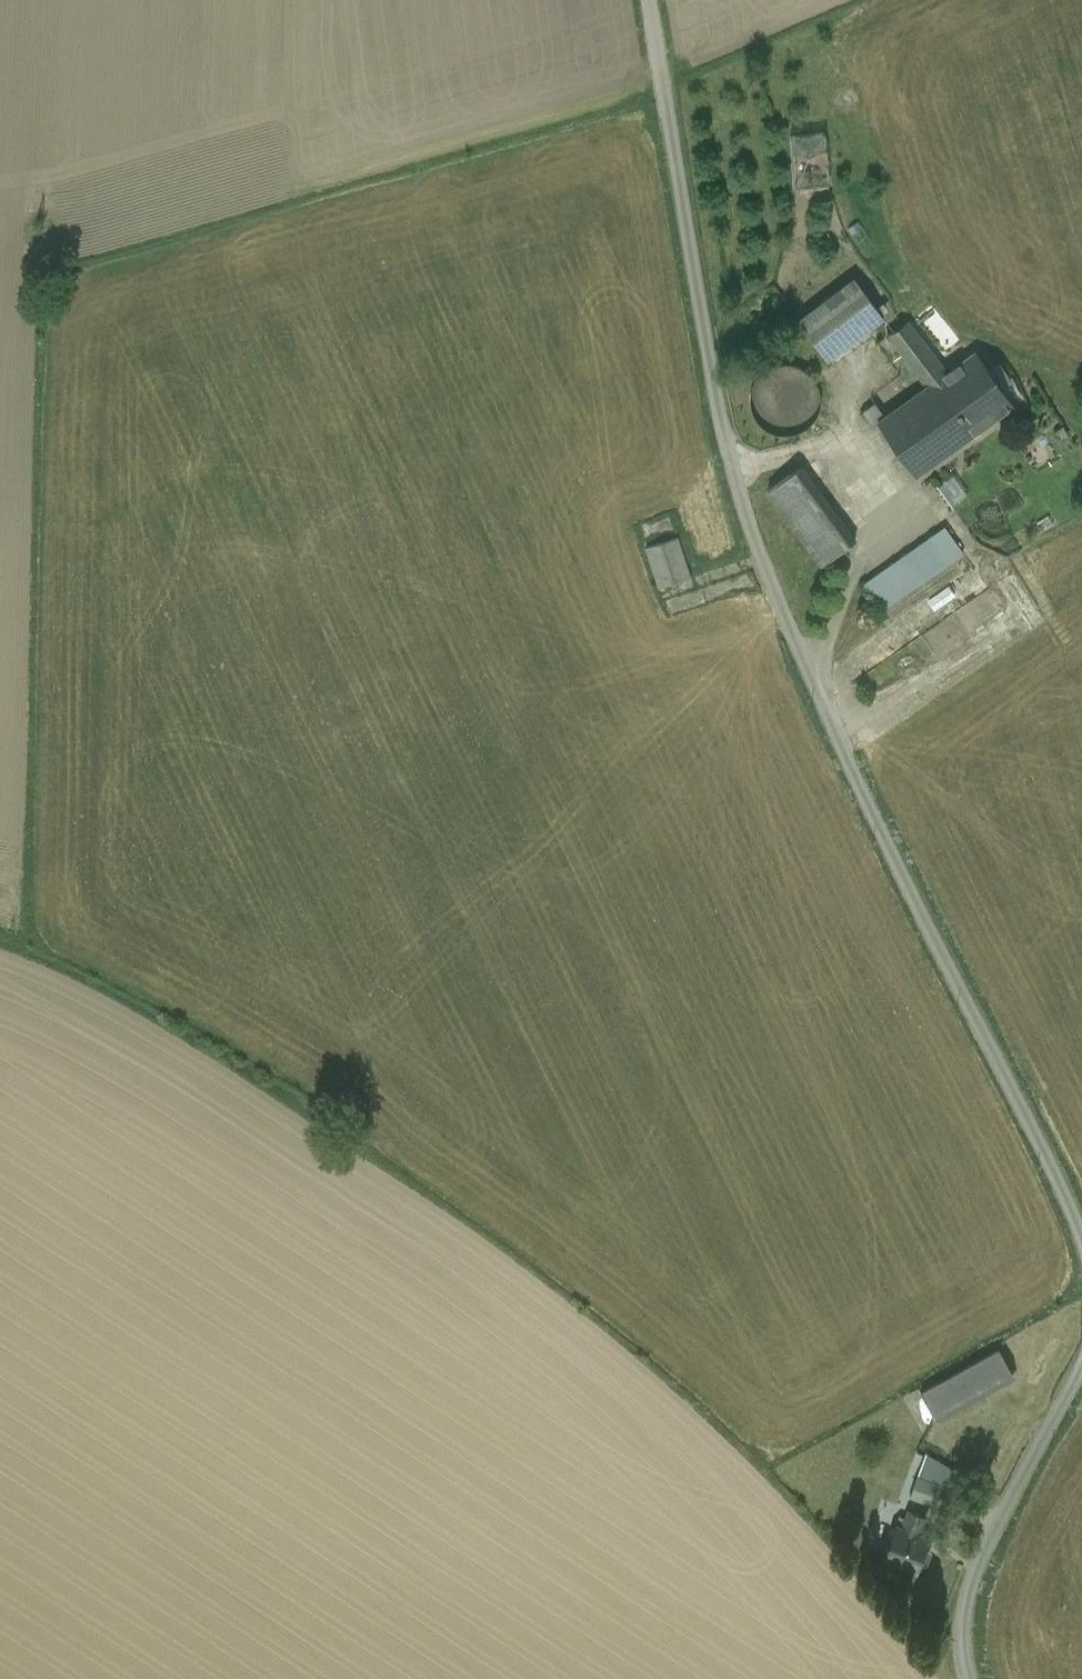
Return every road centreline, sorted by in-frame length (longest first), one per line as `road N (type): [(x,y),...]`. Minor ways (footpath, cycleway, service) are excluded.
road 1 (unclassified): [(652,0),(714,378),(749,527),(809,680),(919,913),(1071,1201),(1081,1240)]
road 2 (unclassified): [(1081,1353),(960,1600),(955,1655),(965,1678)]

